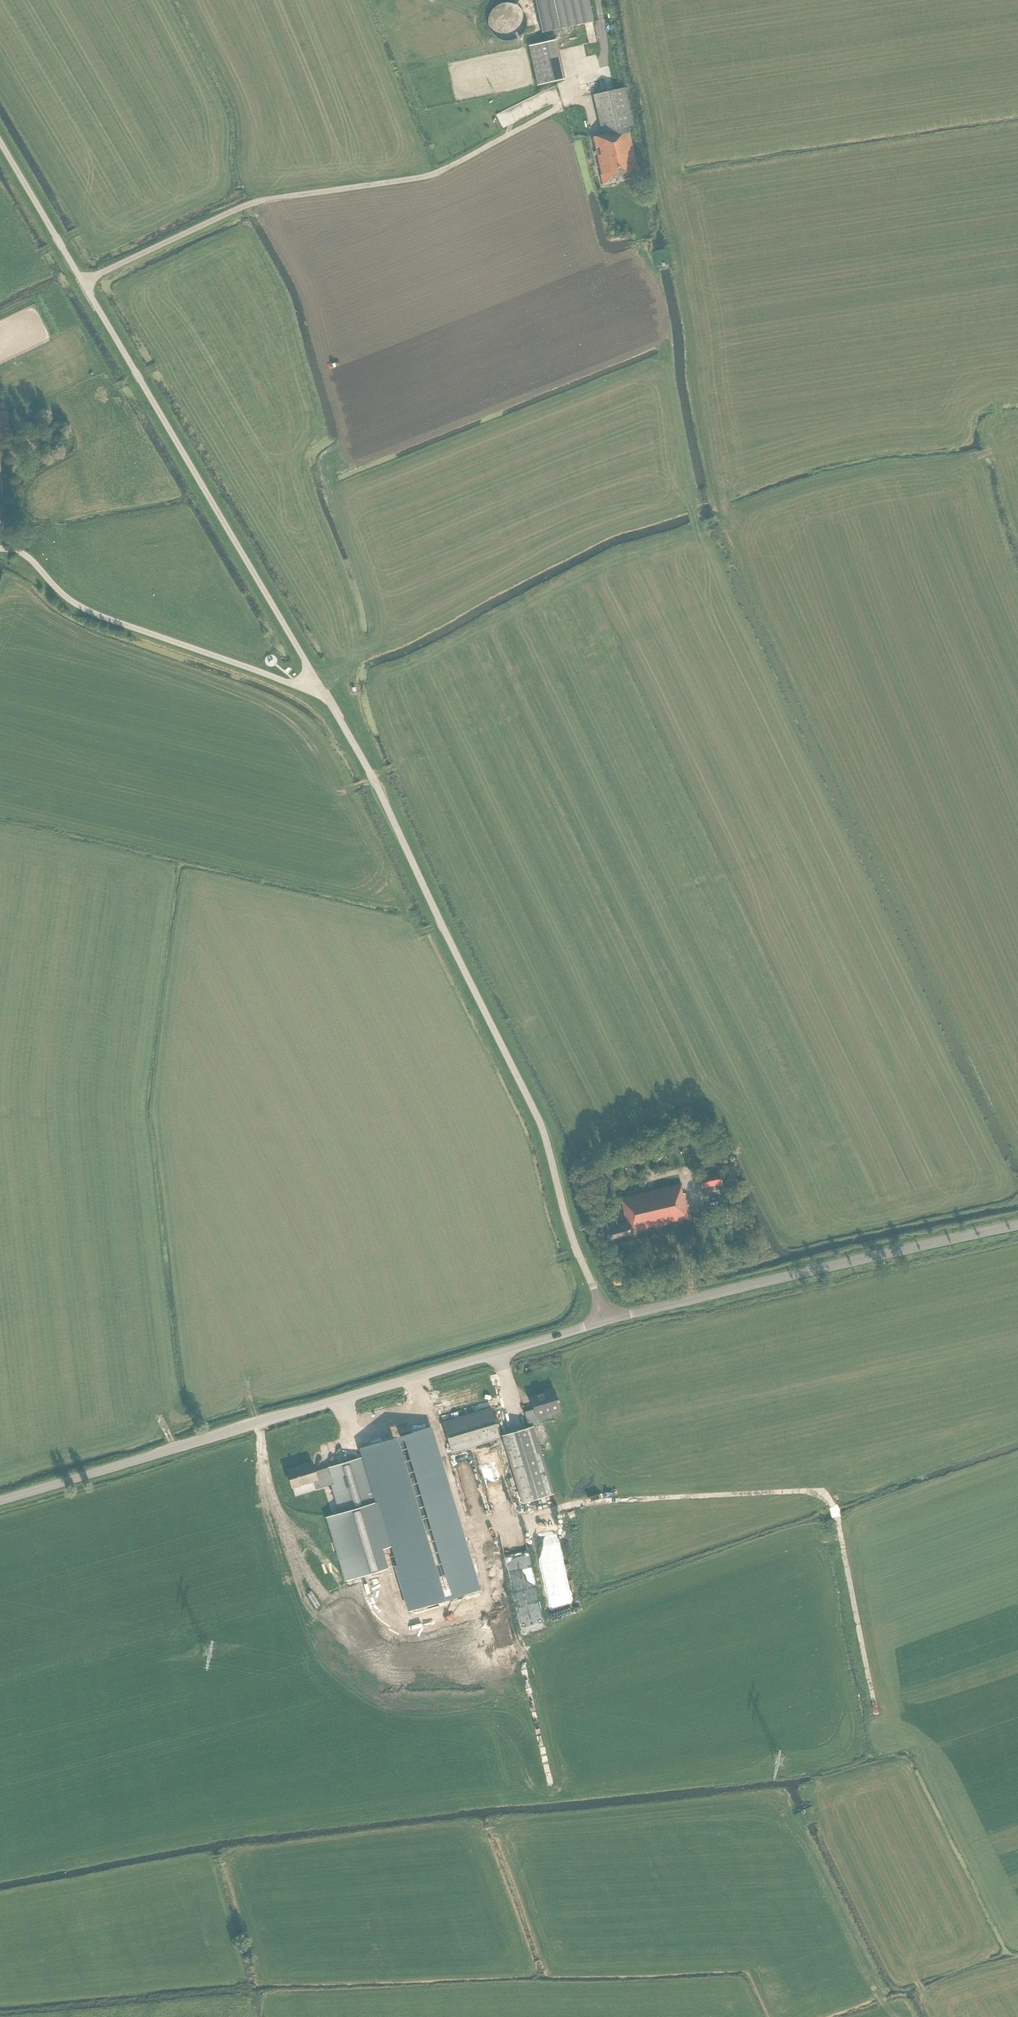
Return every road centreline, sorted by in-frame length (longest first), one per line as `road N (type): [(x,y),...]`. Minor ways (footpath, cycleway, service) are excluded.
road 1 (unclassified): [(606,1322),(542,1130),(377,787),(315,679)]
road 2 (tertiary): [(0,1500),(606,1322)]
road 3 (unclassified): [(315,679),(0,142)]
road 4 (tertiary): [(606,1322),(1017,1226)]
road 5 (unclassified): [(315,679),(284,682),(101,617),(66,597),(24,554),(0,549)]

